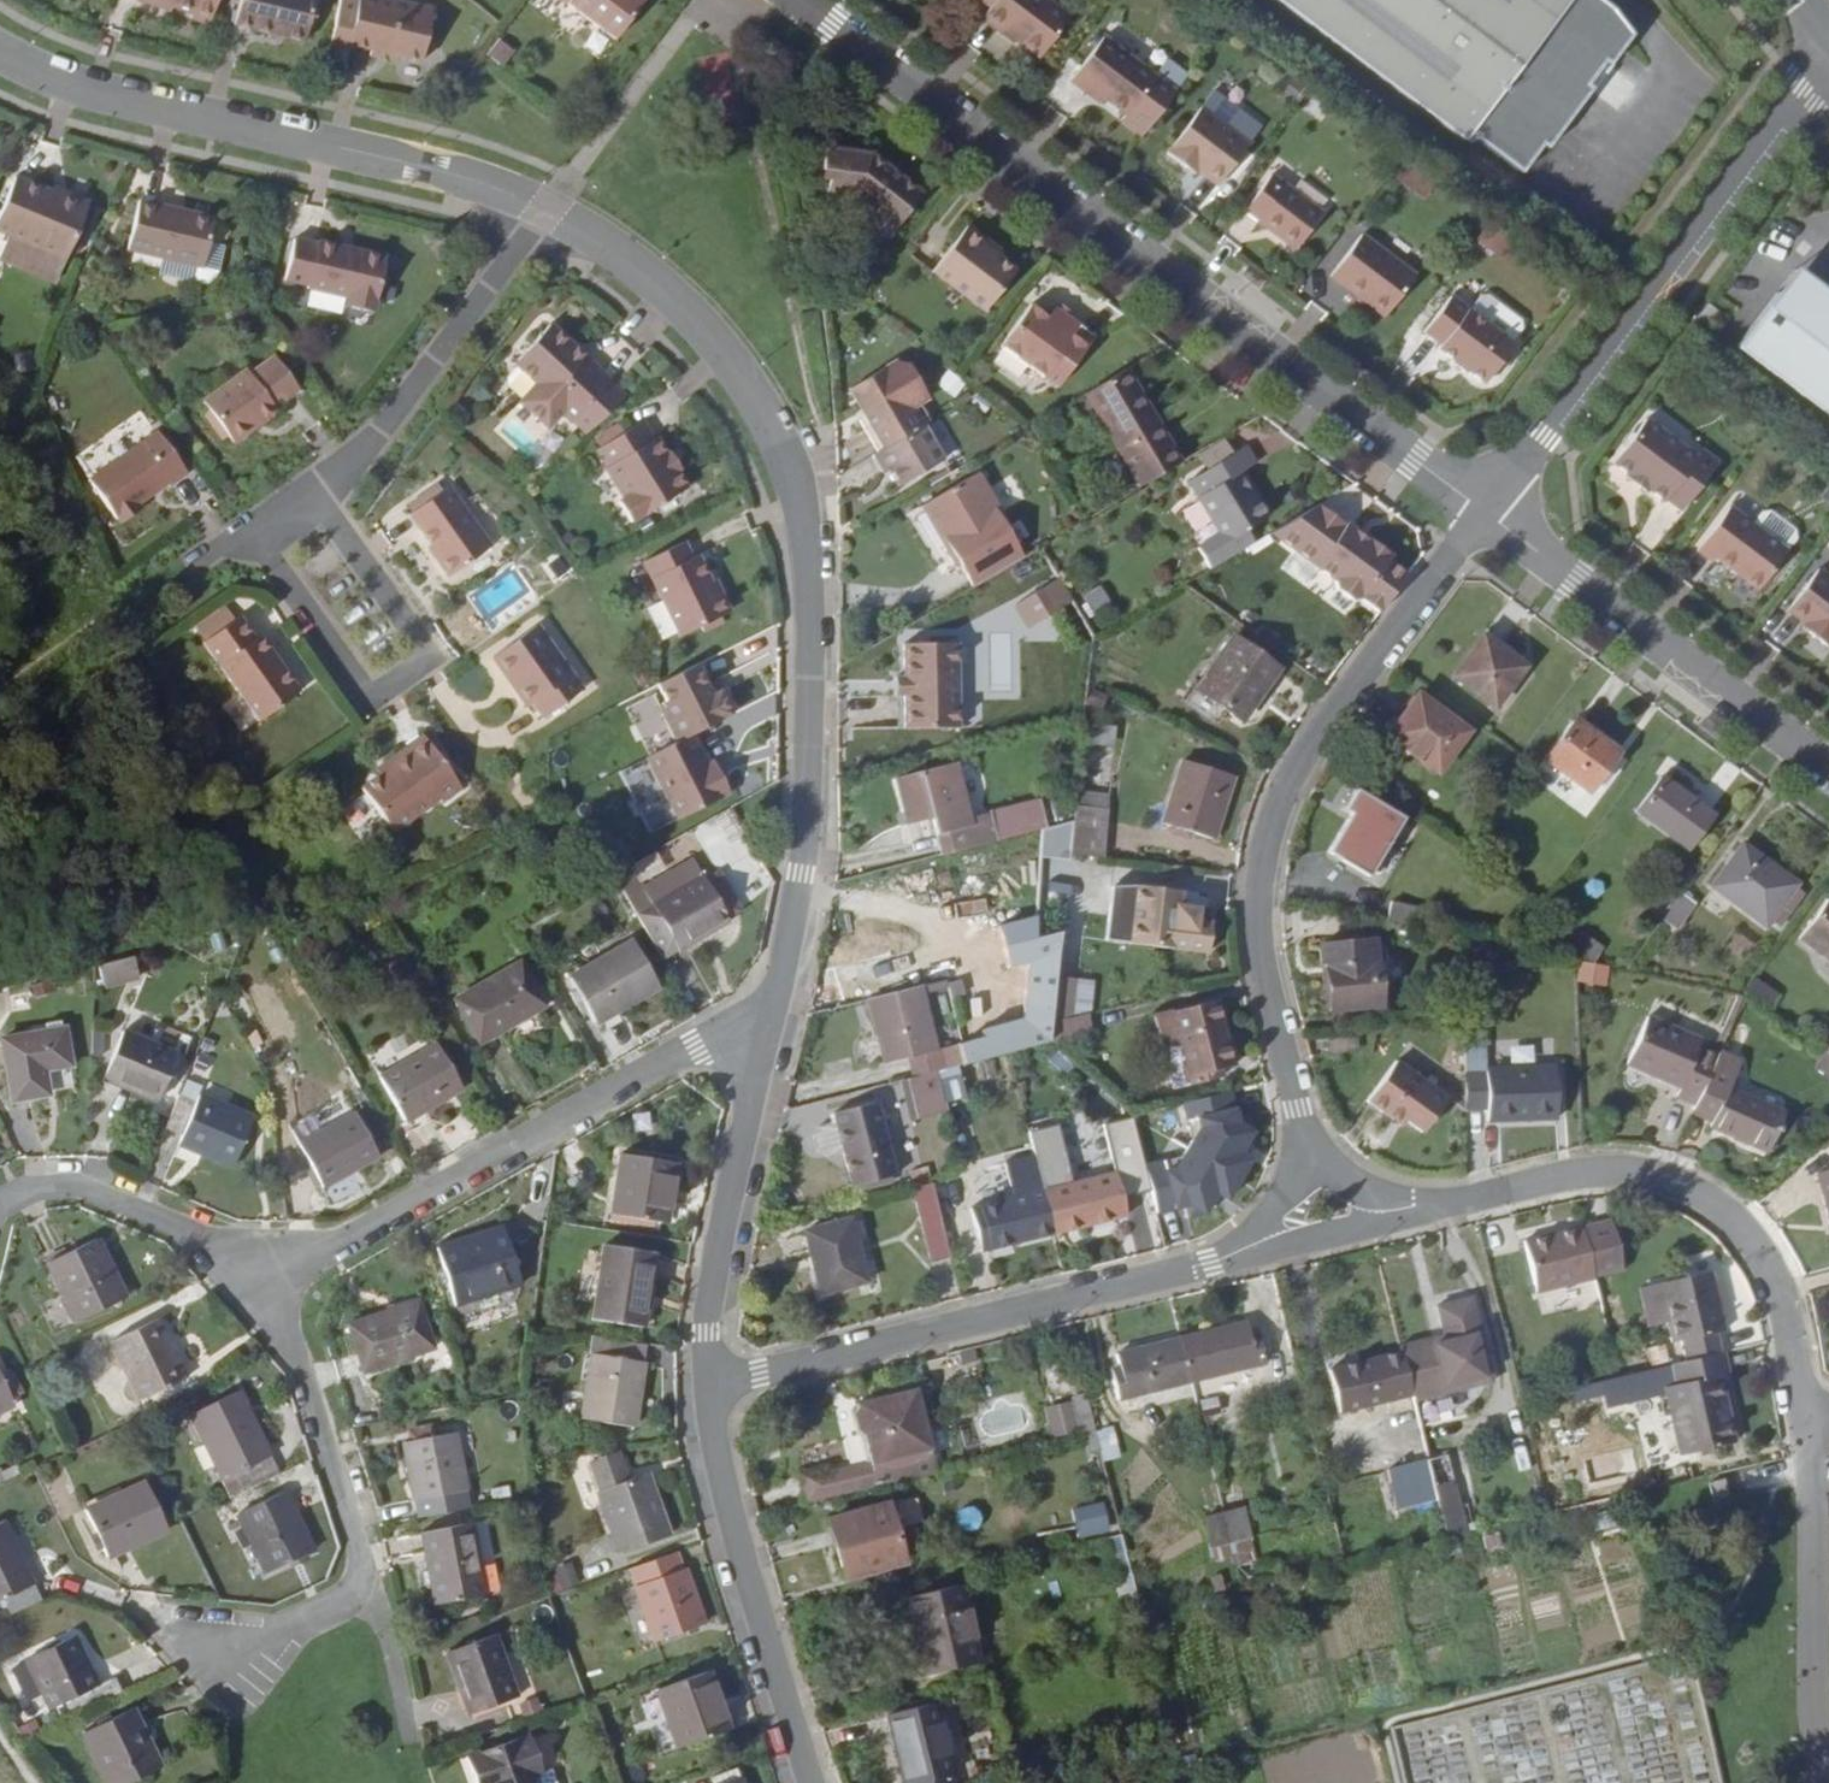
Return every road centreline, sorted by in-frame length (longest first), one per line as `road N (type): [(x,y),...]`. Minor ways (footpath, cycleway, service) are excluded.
road 1 (residential): [(769,1038),(792,947),(807,825),(811,592),(791,455),(735,358),(689,302),(620,249),(543,208)]
road 2 (residential): [(800,0),(1481,509)]
road 3 (residential): [(1304,1170),(1262,947),(1273,821),(1315,731),(1481,509)]
road 4 (residential): [(1481,509),(1802,86),(1828,61)]
road 5 (residential): [(543,208),(430,168),(164,111),(0,50)]
road 6 (residential): [(1254,1244),(1212,1262),(760,1373),(707,1374)]
road 7 (residential): [(769,1038),(696,1045),(272,1287)]
road 8 (residential): [(1804,1412),(1783,1279),(1755,1233),(1706,1192),(1651,1167),(1589,1164),(1418,1208)]
road 9 (residential): [(247,534),(367,697),(441,646),(321,482)]
road 10 (residential): [(209,1641),(329,1611),(358,1583),(356,1534),(272,1287)]
road 11 (residential): [(1481,509),(1828,763)]
road 12 (residential): [(813,1782),(727,1513),(707,1374)]
road 13 (residential): [(1824,1782),(1808,1709),(1804,1412)]
road 14 (residential): [(321,482),(400,407),(543,208)]
road 15 (residential): [(707,1374),(715,1257),(769,1038)]
road 16 (residential): [(272,1287),(216,1235),(124,1190),(49,1176),(0,1194)]
road 17 (residential): [(1254,1244),(1418,1208)]
road 18 (residential): [(1418,1208),(1304,1170)]

